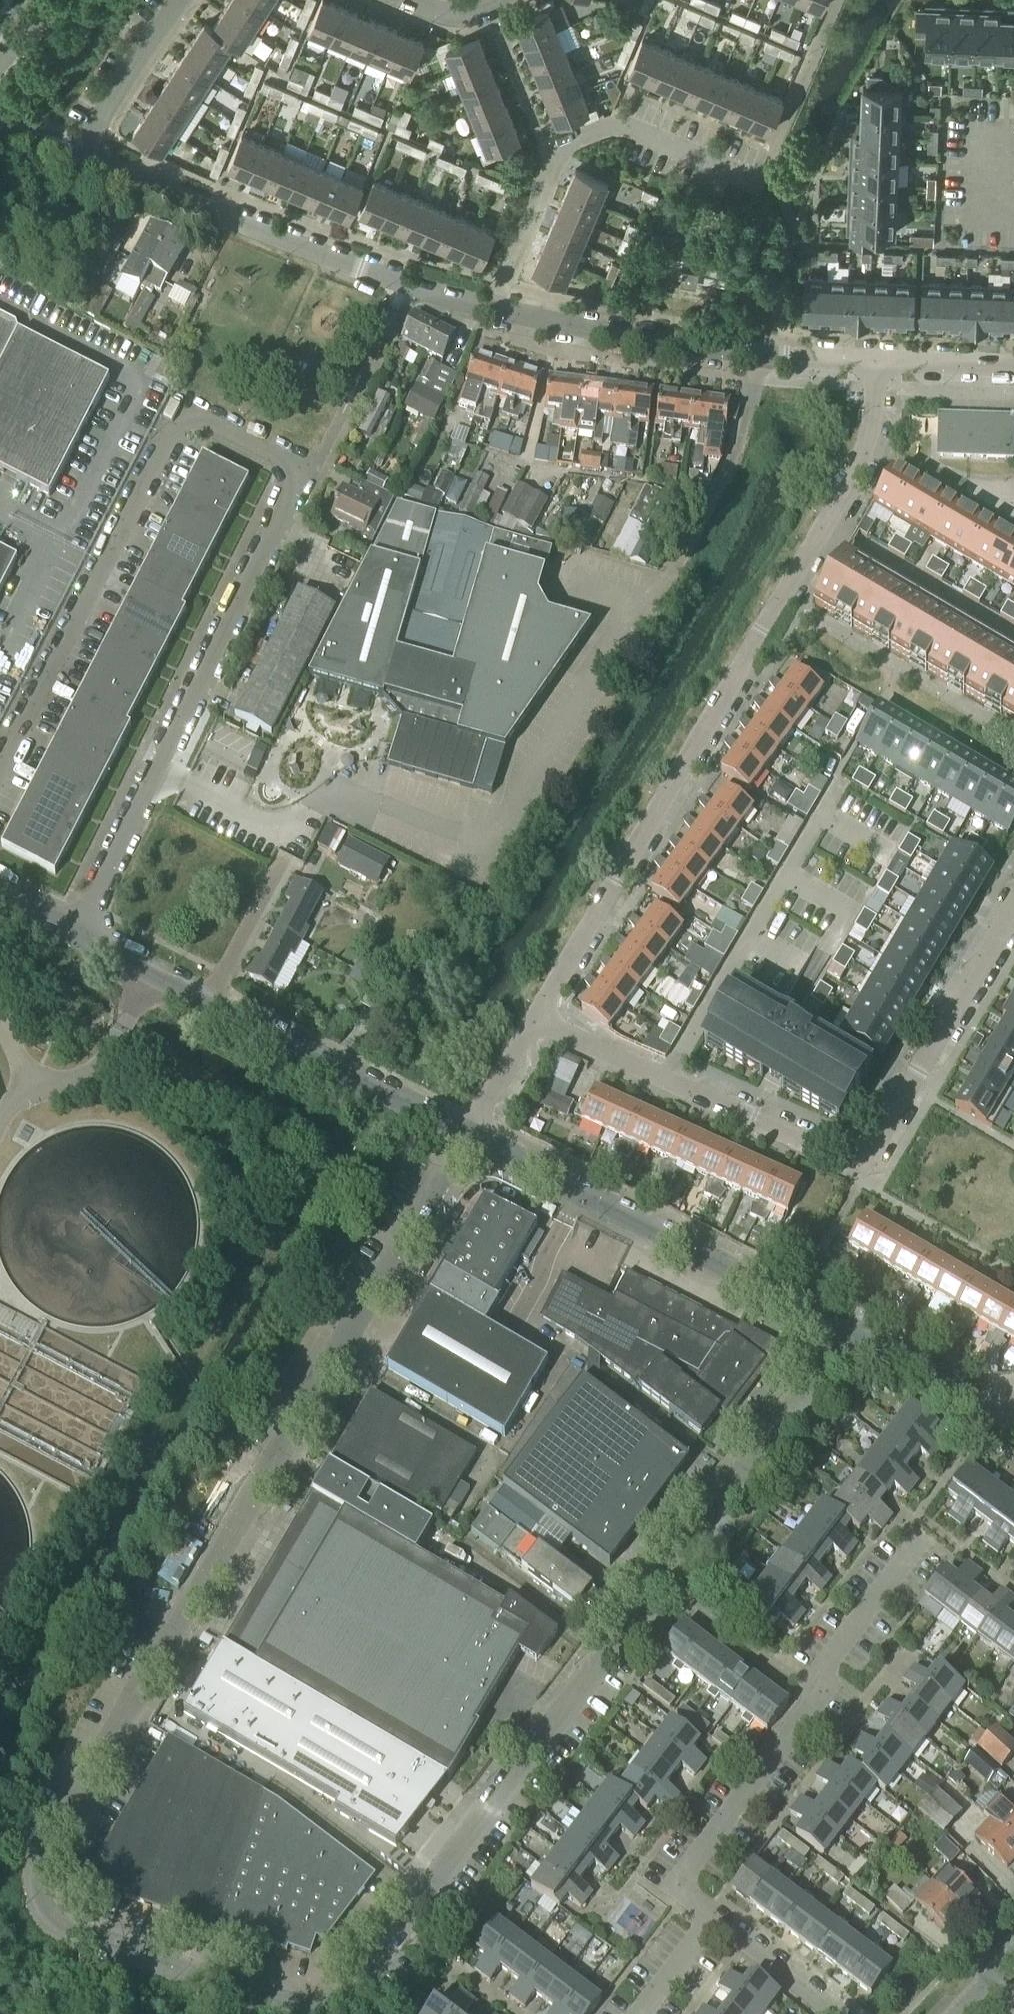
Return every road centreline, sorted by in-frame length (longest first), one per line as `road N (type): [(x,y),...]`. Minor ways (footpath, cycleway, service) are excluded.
road 1 (unclassified): [(854,1331),(668,1584),(331,2004),(301,2012),(61,1932),(44,1905),(39,1869),(48,1844),(464,1136)]
road 2 (residential): [(537,1021),(859,469),(872,432),(875,361)]
road 3 (unclassified): [(77,934),(303,471),(189,412)]
road 4 (residential): [(491,310),(412,290),(83,153),(185,0)]
road 5 (residential): [(715,1922),(684,1893),(687,1875),(814,1709),(808,1683),(917,1539)]
road 6 (unclassified): [(854,1331),(464,1136)]
road 7 (unclassified): [(0,778),(189,412)]
road 8 (residential): [(491,310),(551,160),(624,130),(761,186)]
road 9 (residential): [(875,361),(617,339),(491,310)]
road 10 (residential): [(863,1164),(537,1021)]
road 11 (residential): [(863,1164),(1013,908)]
road 12 (unclassified): [(464,1136),(210,1005)]
road 13 (residential): [(1013,1409),(854,1331)]
road 14 (residential): [(210,1005),(288,861)]
road 15 (residential): [(837,2013),(715,1922)]
road 16 (unclassified): [(210,1005),(77,934)]
road 17 (residential): [(1013,367),(875,361)]
road 18 (residential): [(464,1136),(537,1021)]
road 19 (residential): [(398,0),(468,21),(509,0)]

